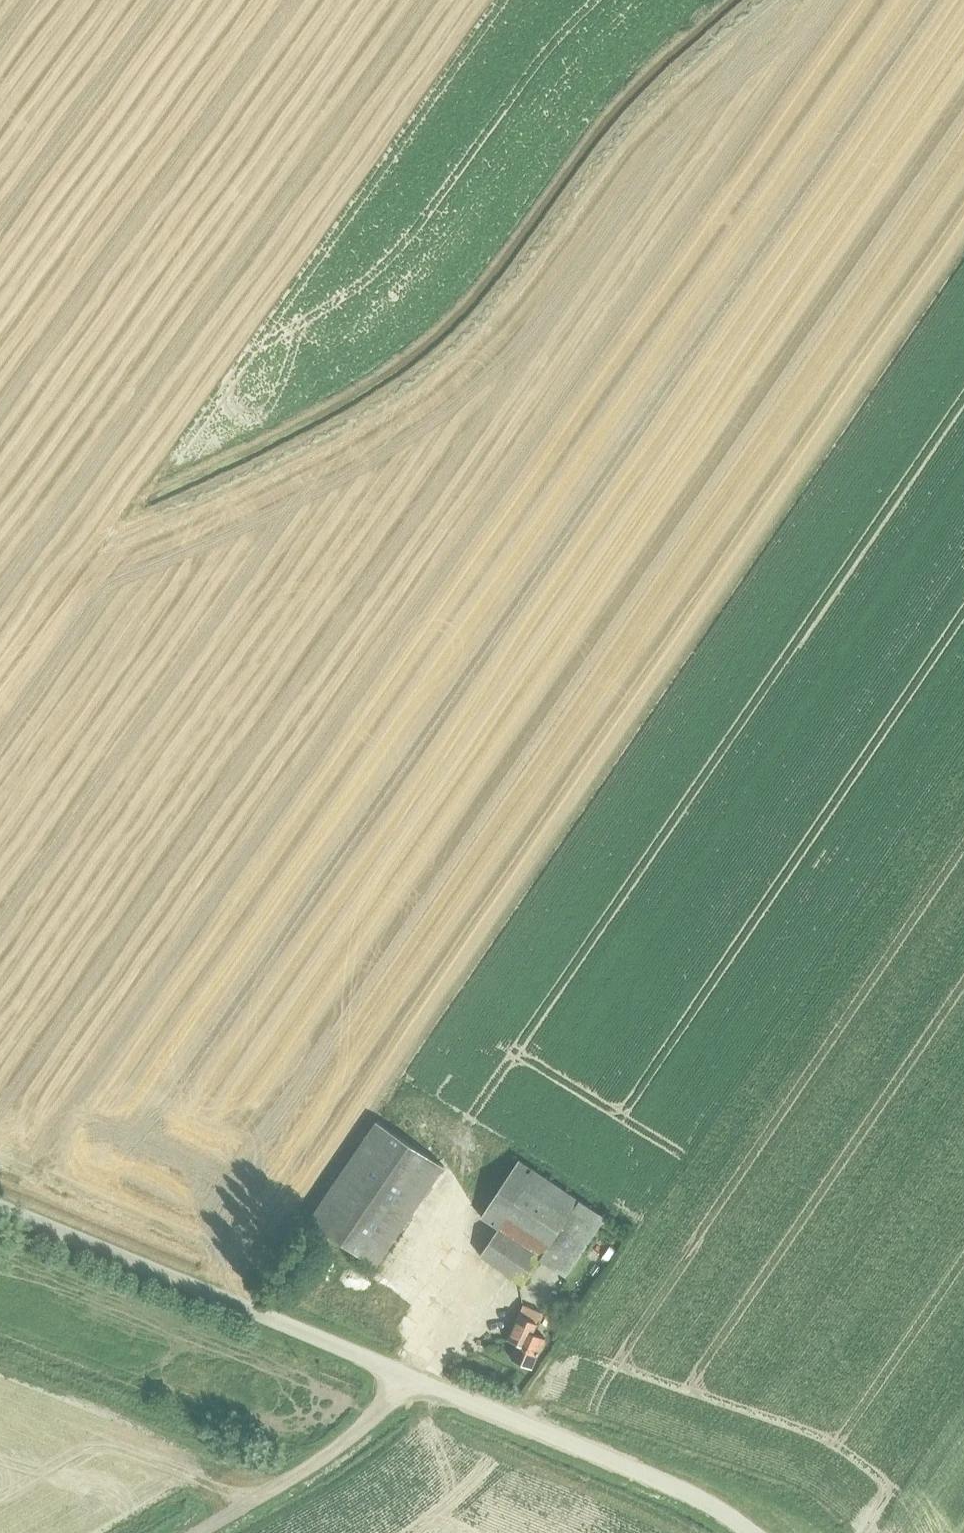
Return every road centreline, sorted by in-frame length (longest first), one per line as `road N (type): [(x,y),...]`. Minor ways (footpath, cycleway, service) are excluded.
road 1 (tertiary): [(754,1532),(721,1508),(0,1206)]
road 2 (track): [(196,1532),(340,1444),(409,1376)]

